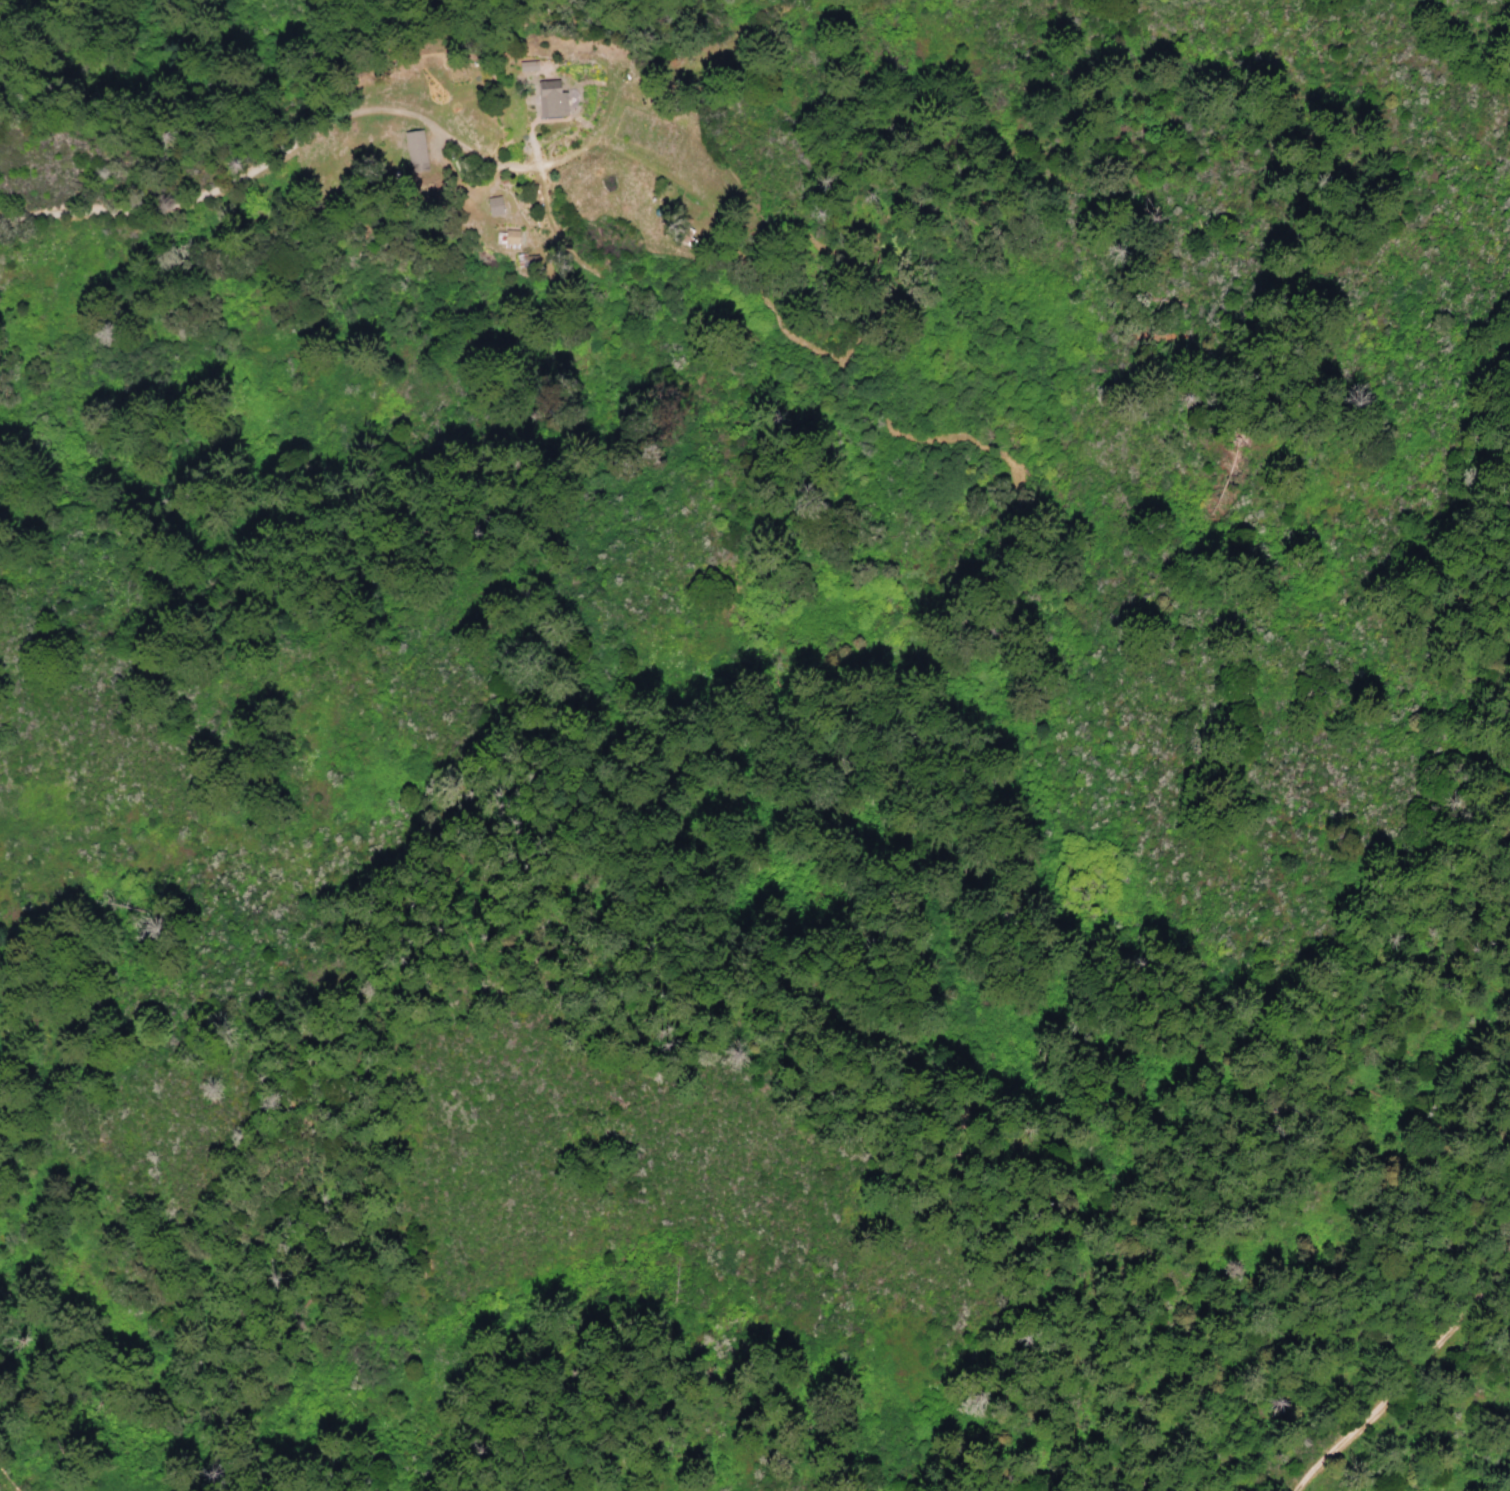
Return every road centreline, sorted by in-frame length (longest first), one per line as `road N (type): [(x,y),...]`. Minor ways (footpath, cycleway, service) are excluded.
road 1 (track): [(1312,1490),(1326,1459),(1375,1416),(1509,1263)]

